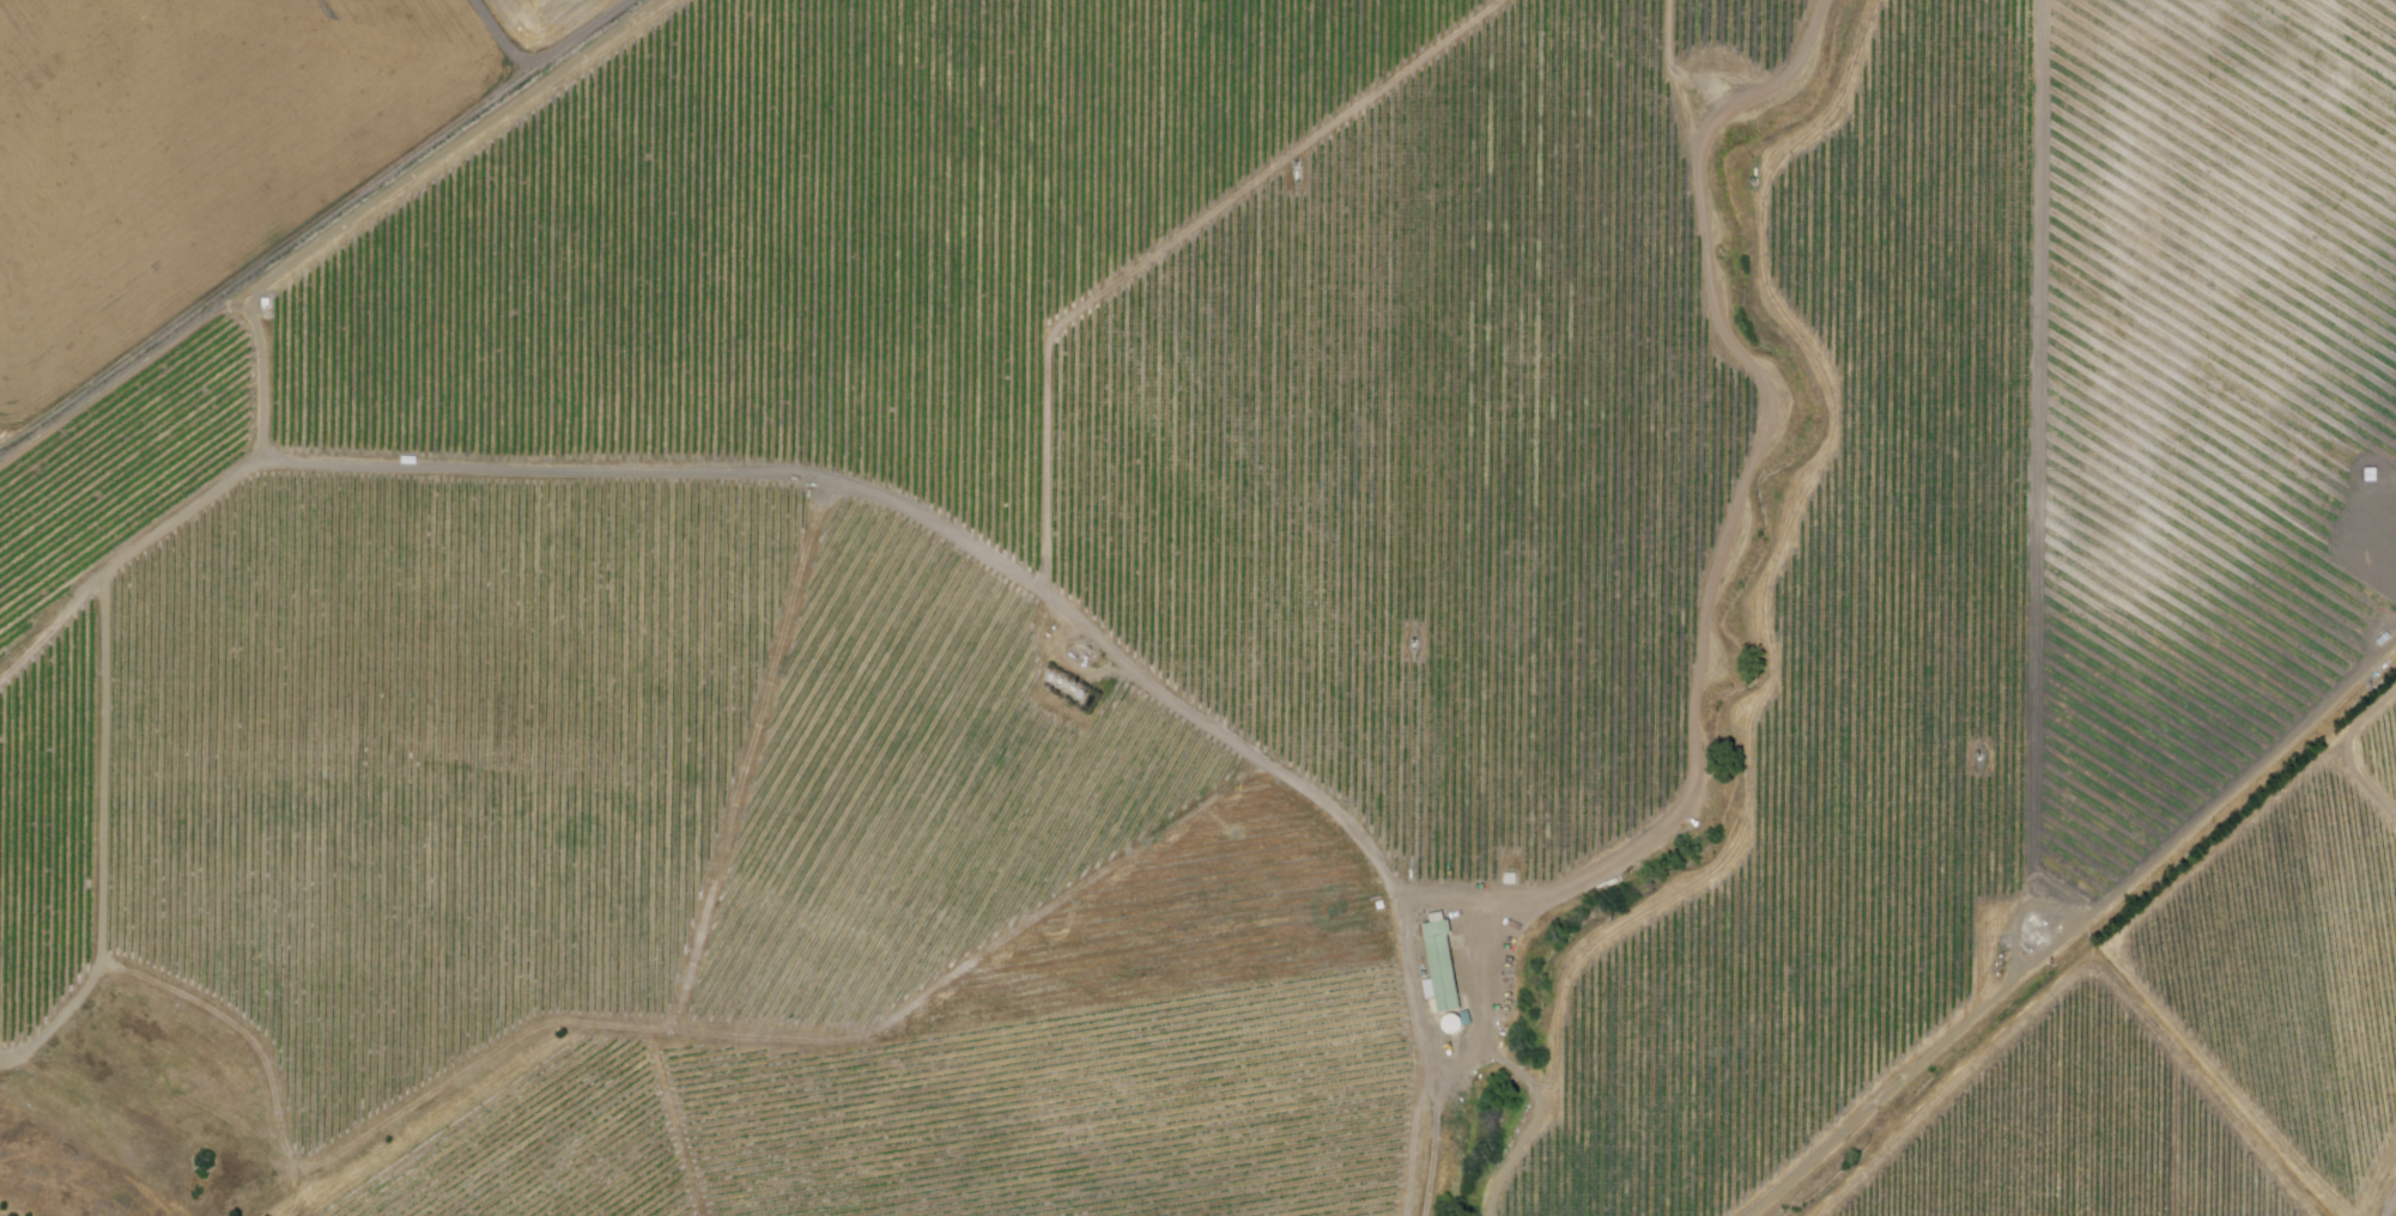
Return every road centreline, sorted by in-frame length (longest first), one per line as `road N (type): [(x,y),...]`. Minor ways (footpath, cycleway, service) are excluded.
road 1 (track): [(22,1062),(109,965),(181,995),(255,1042),(296,1167)]

